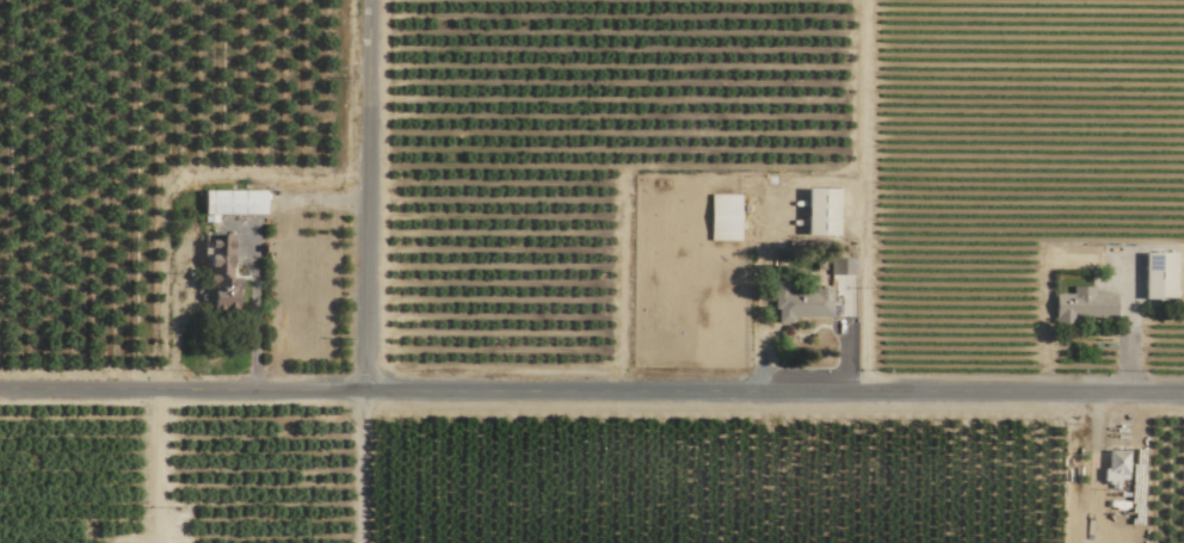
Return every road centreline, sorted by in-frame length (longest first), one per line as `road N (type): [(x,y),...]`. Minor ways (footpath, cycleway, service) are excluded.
road 1 (residential): [(0,394),(1183,396)]
road 2 (track): [(871,0),(869,395)]
road 3 (residential): [(372,395),(373,0)]

